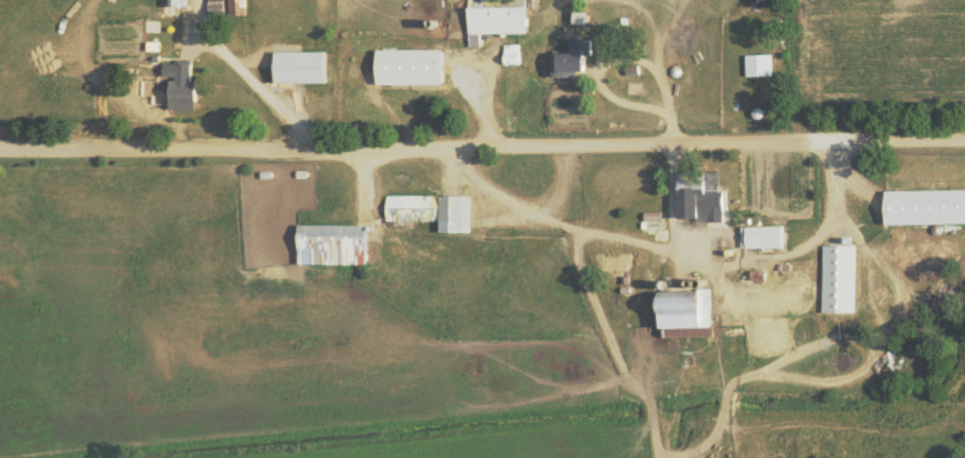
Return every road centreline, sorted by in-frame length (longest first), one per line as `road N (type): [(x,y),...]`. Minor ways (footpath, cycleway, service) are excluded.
road 1 (residential): [(964,140),(0,147)]

